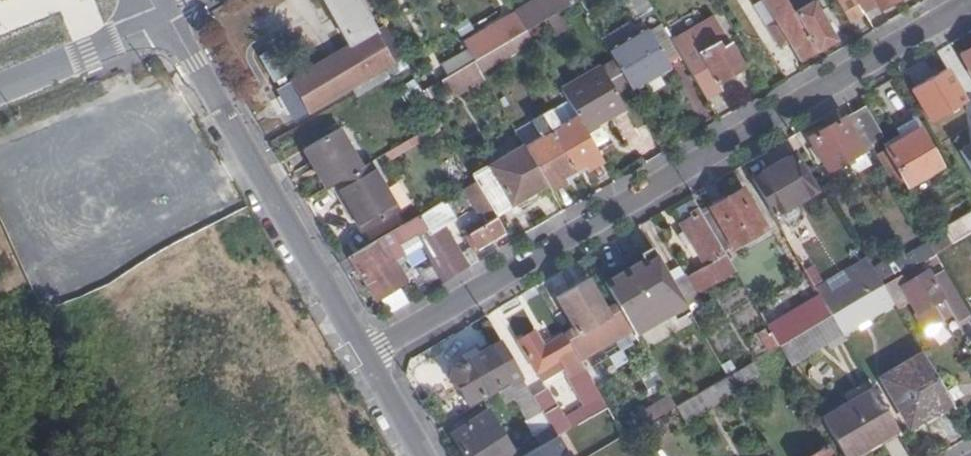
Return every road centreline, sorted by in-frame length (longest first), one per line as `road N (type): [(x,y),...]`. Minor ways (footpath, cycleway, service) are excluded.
road 1 (residential): [(970,4),(365,355)]
road 2 (unclassified): [(365,355),(164,15)]
road 3 (residential): [(164,15),(0,87)]

